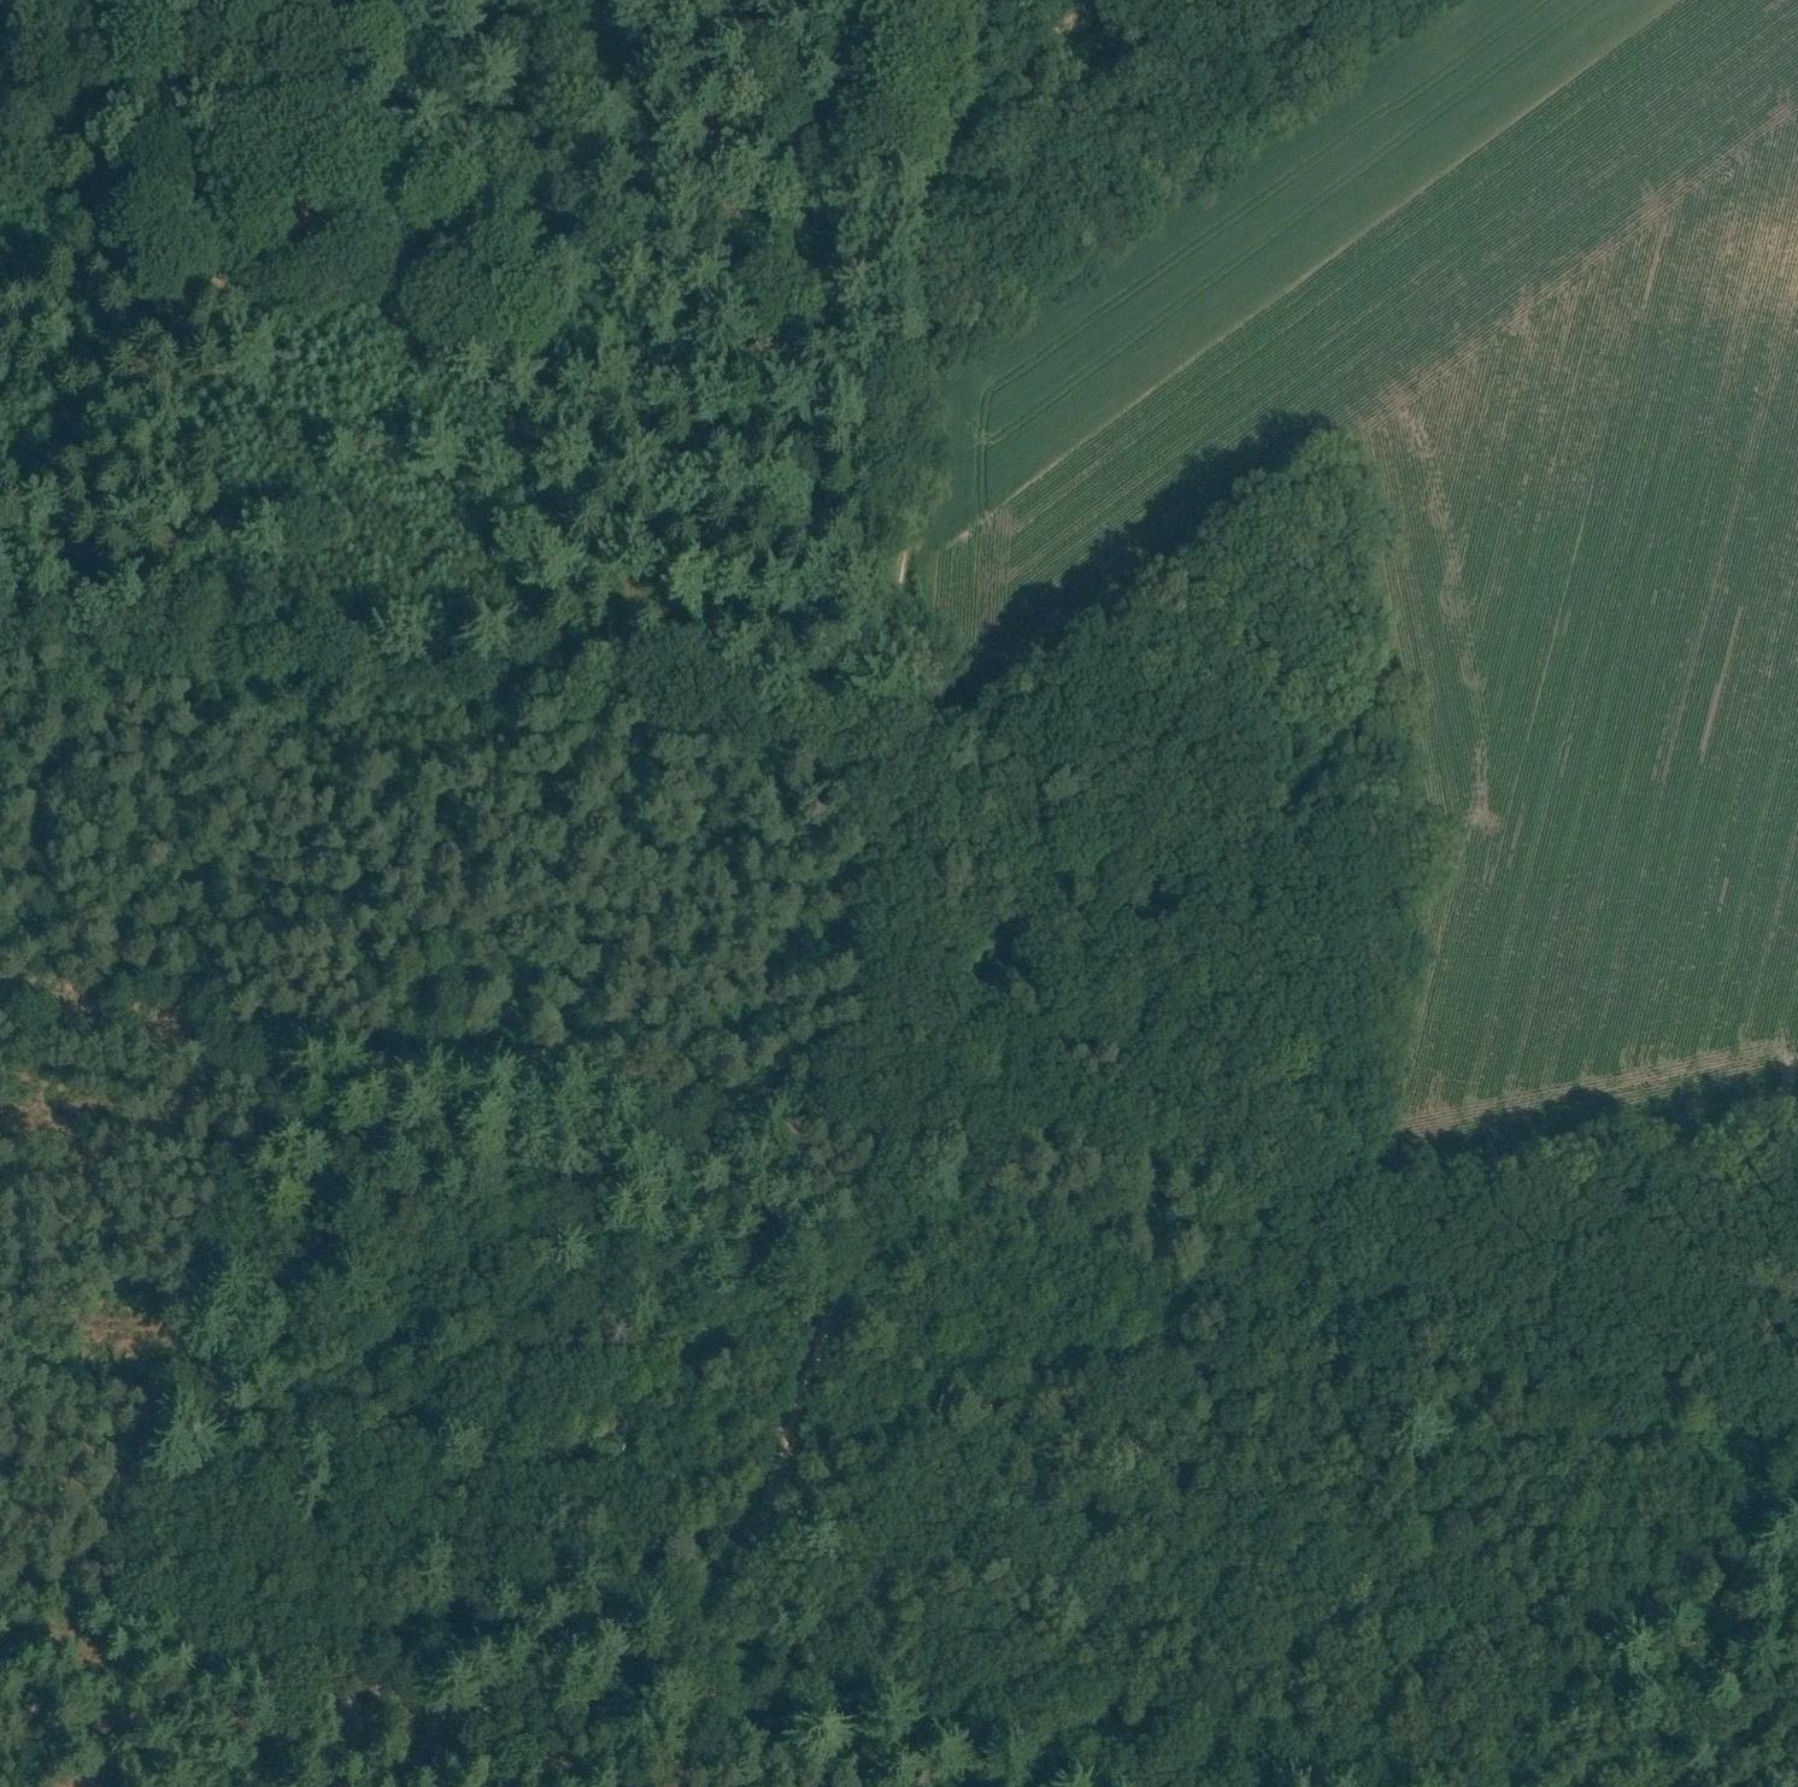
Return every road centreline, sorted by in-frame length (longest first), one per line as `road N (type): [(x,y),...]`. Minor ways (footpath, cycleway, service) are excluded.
road 1 (track): [(0,998),(881,1137)]
road 2 (track): [(919,0),(899,719)]
road 3 (track): [(881,1137),(672,1786)]
road 4 (track): [(899,719),(895,1031),(885,1108)]

